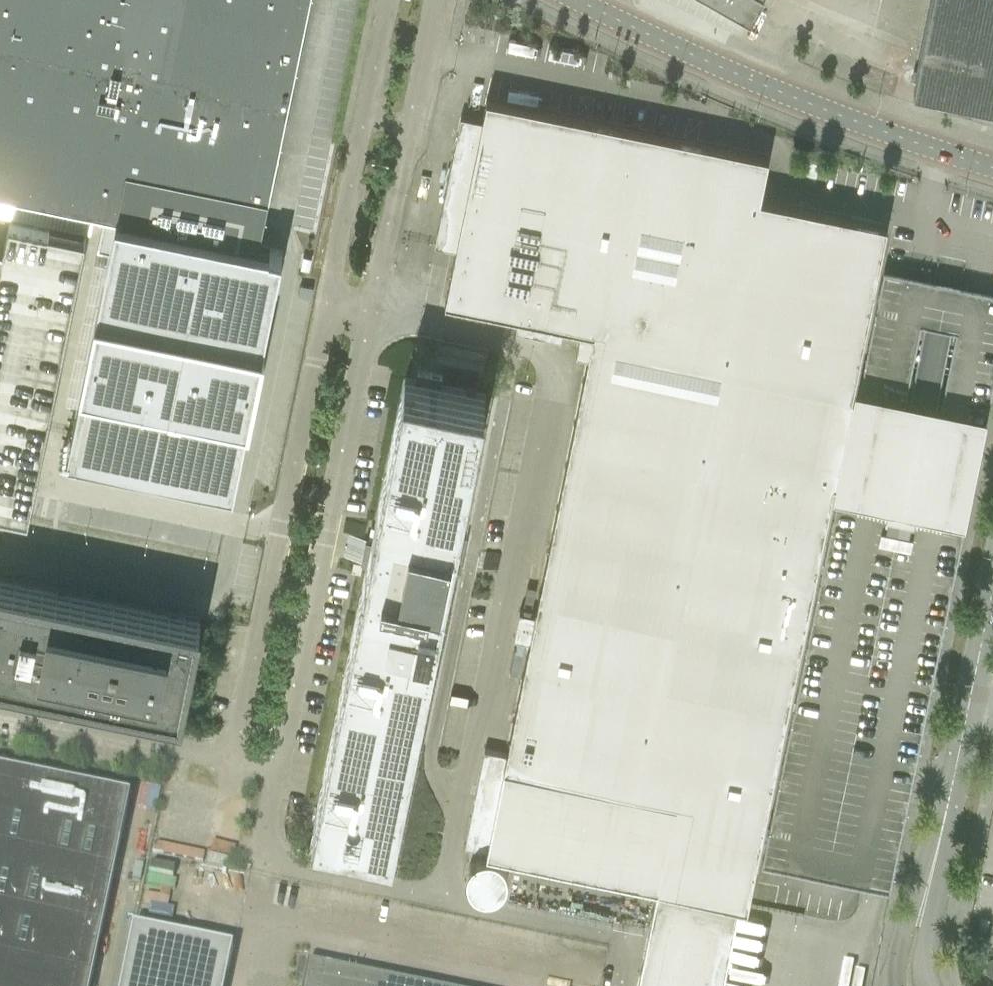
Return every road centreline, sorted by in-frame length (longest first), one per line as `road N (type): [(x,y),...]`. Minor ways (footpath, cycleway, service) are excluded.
road 1 (tertiary): [(992,170),(671,50),(576,0)]
road 2 (unclassified): [(992,568),(907,985)]

